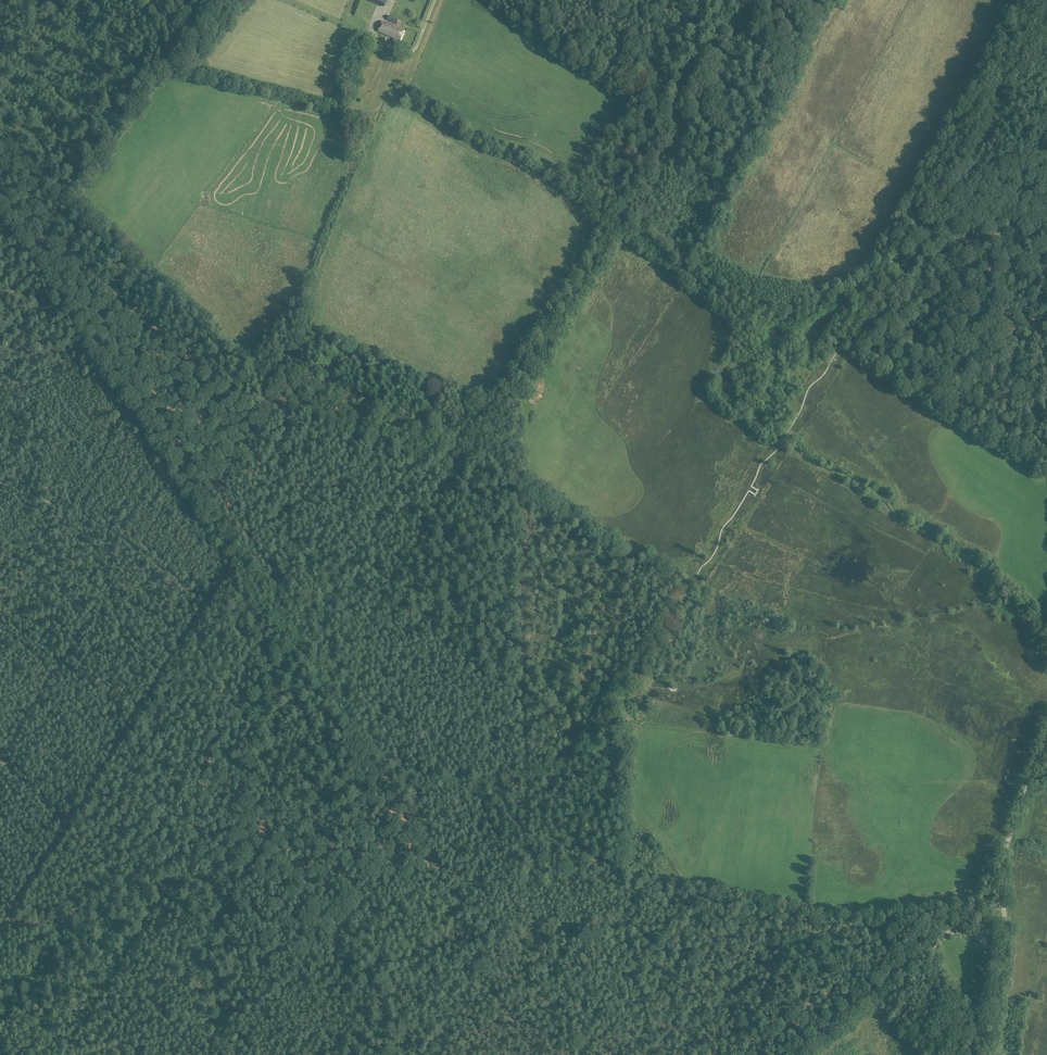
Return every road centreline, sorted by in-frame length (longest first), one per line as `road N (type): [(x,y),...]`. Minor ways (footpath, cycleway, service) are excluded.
road 1 (track): [(530,775),(447,782),(376,754),(287,638),(18,224)]
road 2 (track): [(502,409),(617,229),(747,0)]
road 3 (track): [(1046,18),(829,366)]
road 4 (track): [(135,721),(1,616),(60,509),(0,480)]
road 5 (unclassified): [(987,1054),(1005,937),(1004,864),(1046,734)]
road 6 (track): [(237,561),(68,828)]
road 7 (track): [(793,1054),(1002,897)]
road 8 (track): [(692,585),(585,753),(530,775)]
road 9 (track): [(233,877),(287,638)]
road 10 (track): [(358,875),(332,930),(317,946),(287,956),(255,930),(233,877)]
road 11 (track): [(347,718),(363,847),(358,875)]
road 12 (track): [(0,936),(68,828)]

